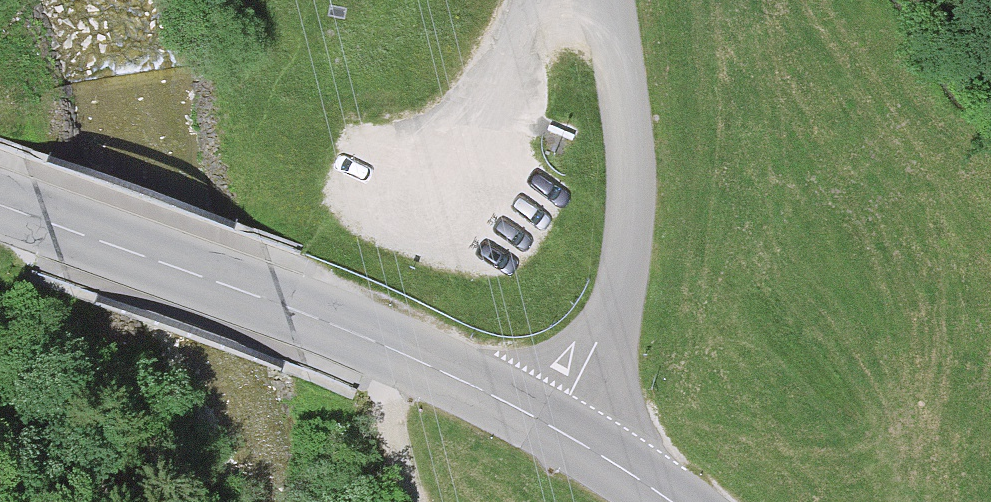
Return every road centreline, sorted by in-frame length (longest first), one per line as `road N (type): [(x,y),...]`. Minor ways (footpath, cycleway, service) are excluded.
road 1 (secondary): [(0,204),(330,323),(555,427)]
road 2 (unclassified): [(606,0),(630,143),(631,212),(623,277),(555,427)]
road 3 (track): [(373,340),(418,501)]
road 4 (secondary): [(555,427),(672,501)]

